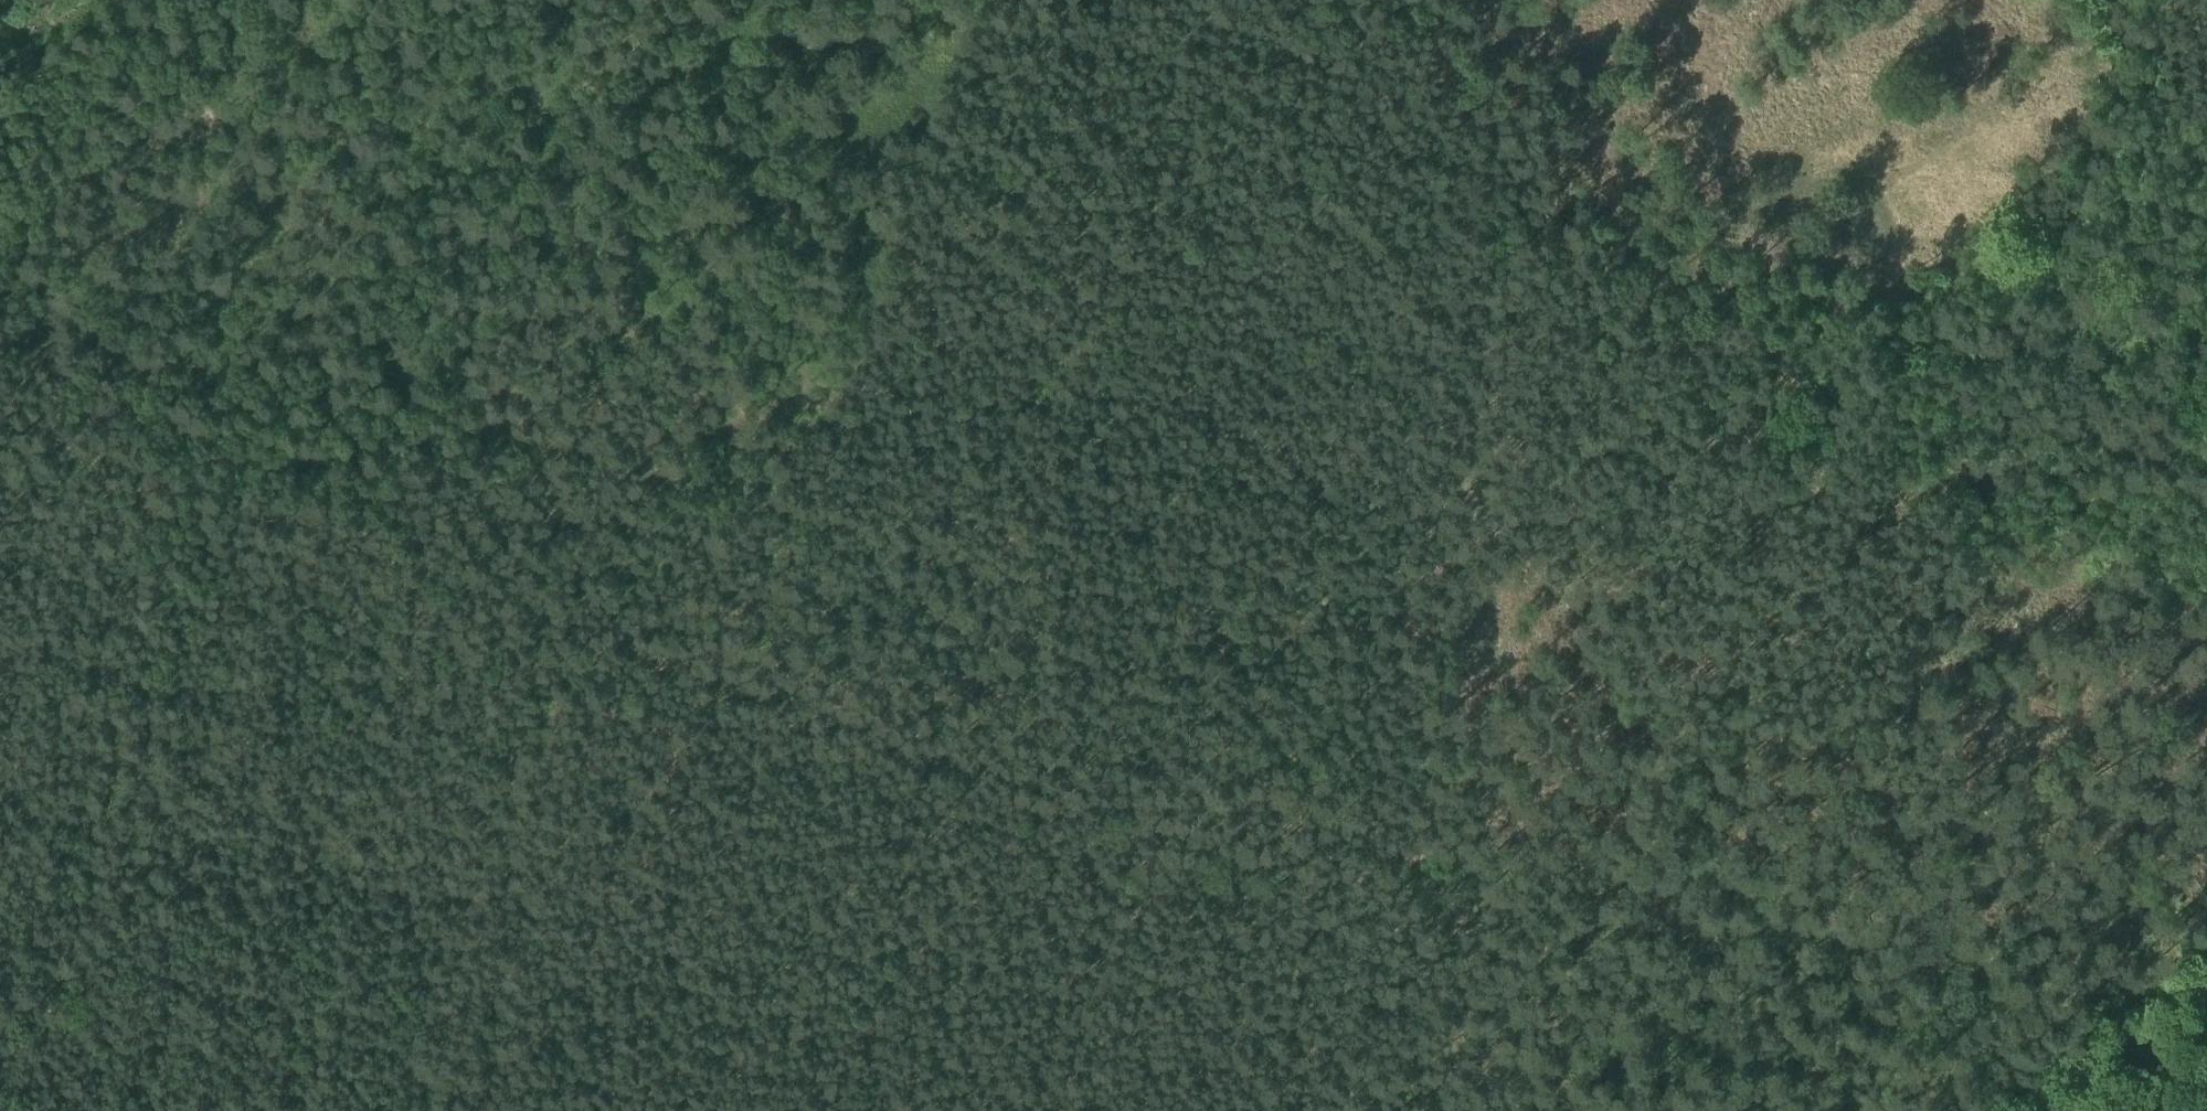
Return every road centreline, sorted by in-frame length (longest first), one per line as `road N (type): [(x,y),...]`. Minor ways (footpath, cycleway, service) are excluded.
road 1 (track): [(2102,1110),(2206,1024)]

